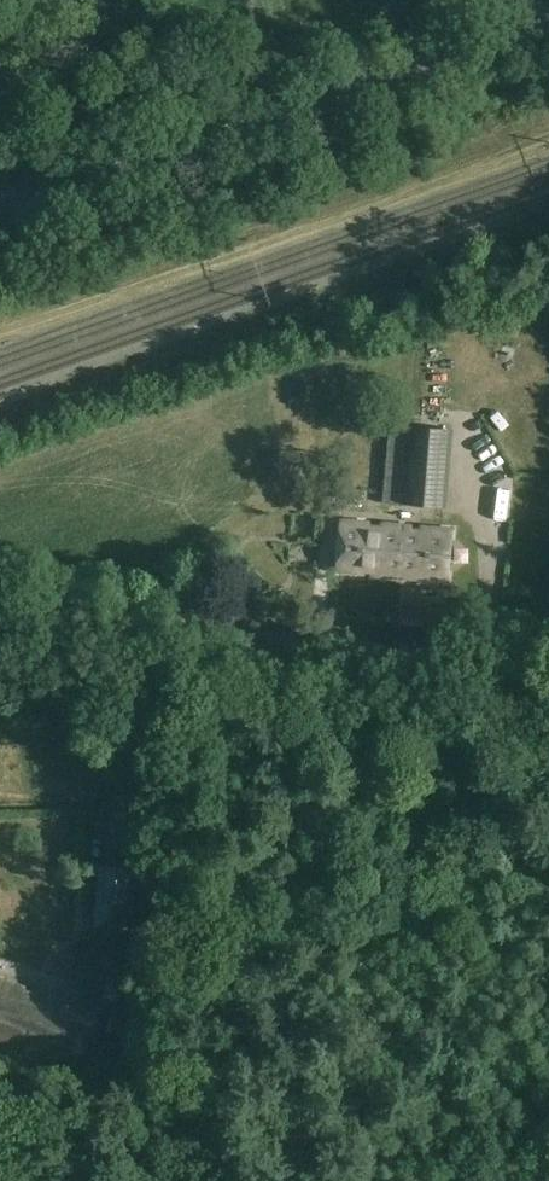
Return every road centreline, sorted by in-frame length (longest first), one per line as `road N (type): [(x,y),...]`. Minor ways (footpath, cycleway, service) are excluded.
road 1 (tertiary): [(0,209),(548,11)]
road 2 (track): [(0,615),(548,679)]
road 3 (track): [(17,203),(10,169),(26,0)]

